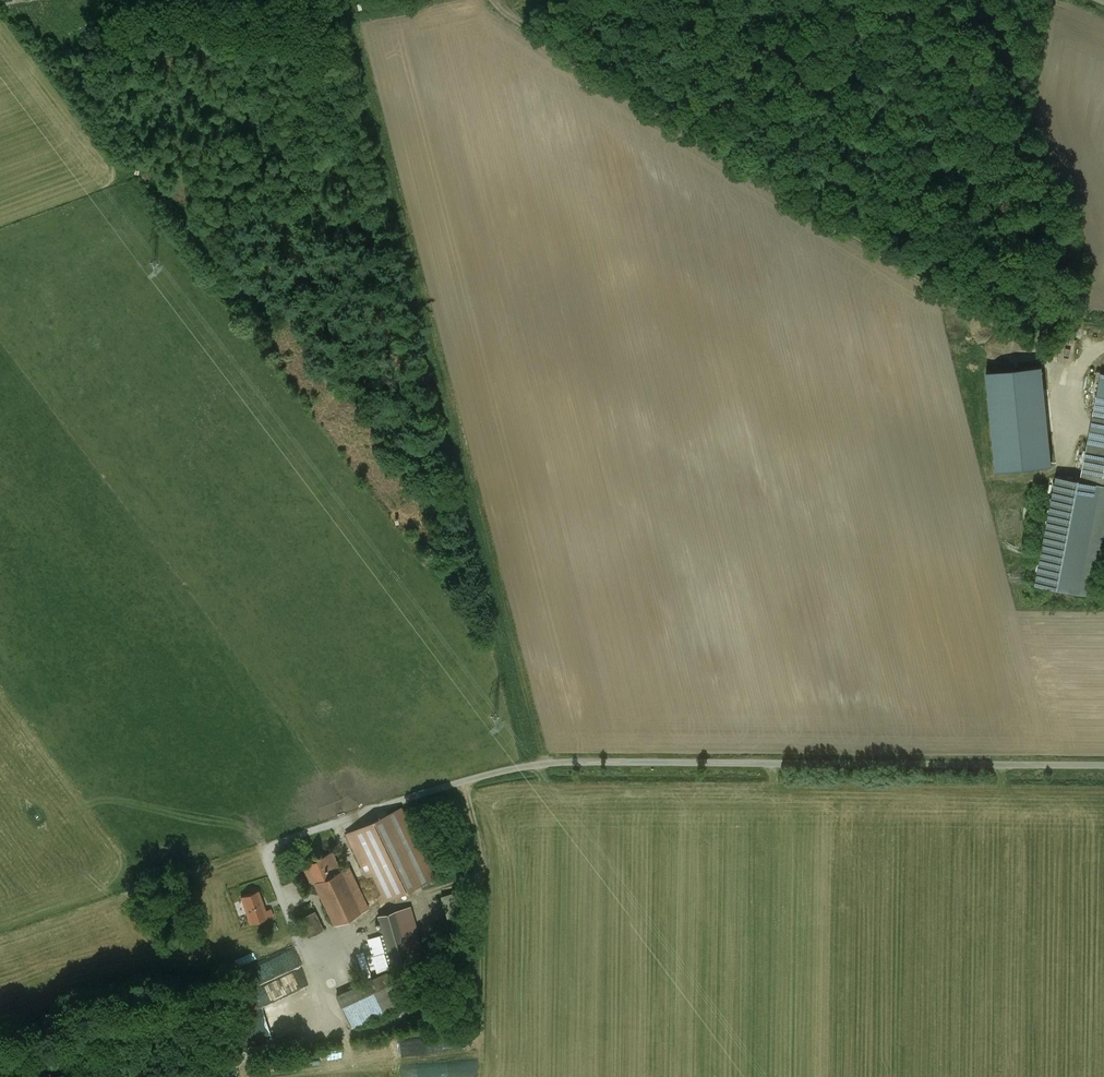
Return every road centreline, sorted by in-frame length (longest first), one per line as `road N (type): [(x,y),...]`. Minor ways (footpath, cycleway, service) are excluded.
road 1 (unclassified): [(272,848),(472,780),(560,763),(1103,765)]

